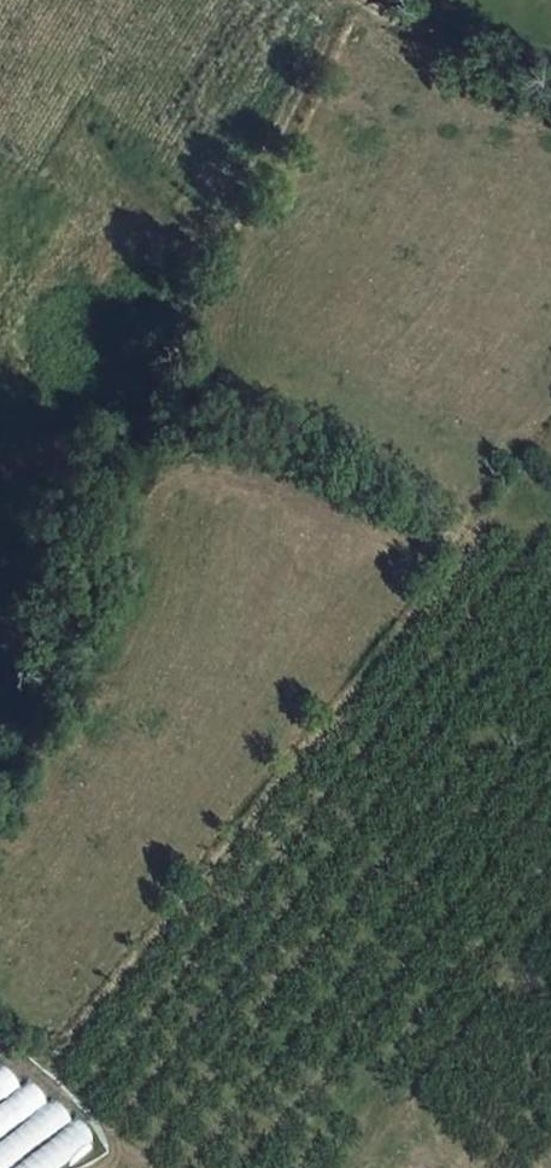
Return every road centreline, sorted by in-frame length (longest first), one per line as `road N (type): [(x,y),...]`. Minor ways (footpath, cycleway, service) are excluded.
road 1 (track): [(362,1),(275,156),(207,214)]
road 2 (track): [(361,0),(550,94)]

